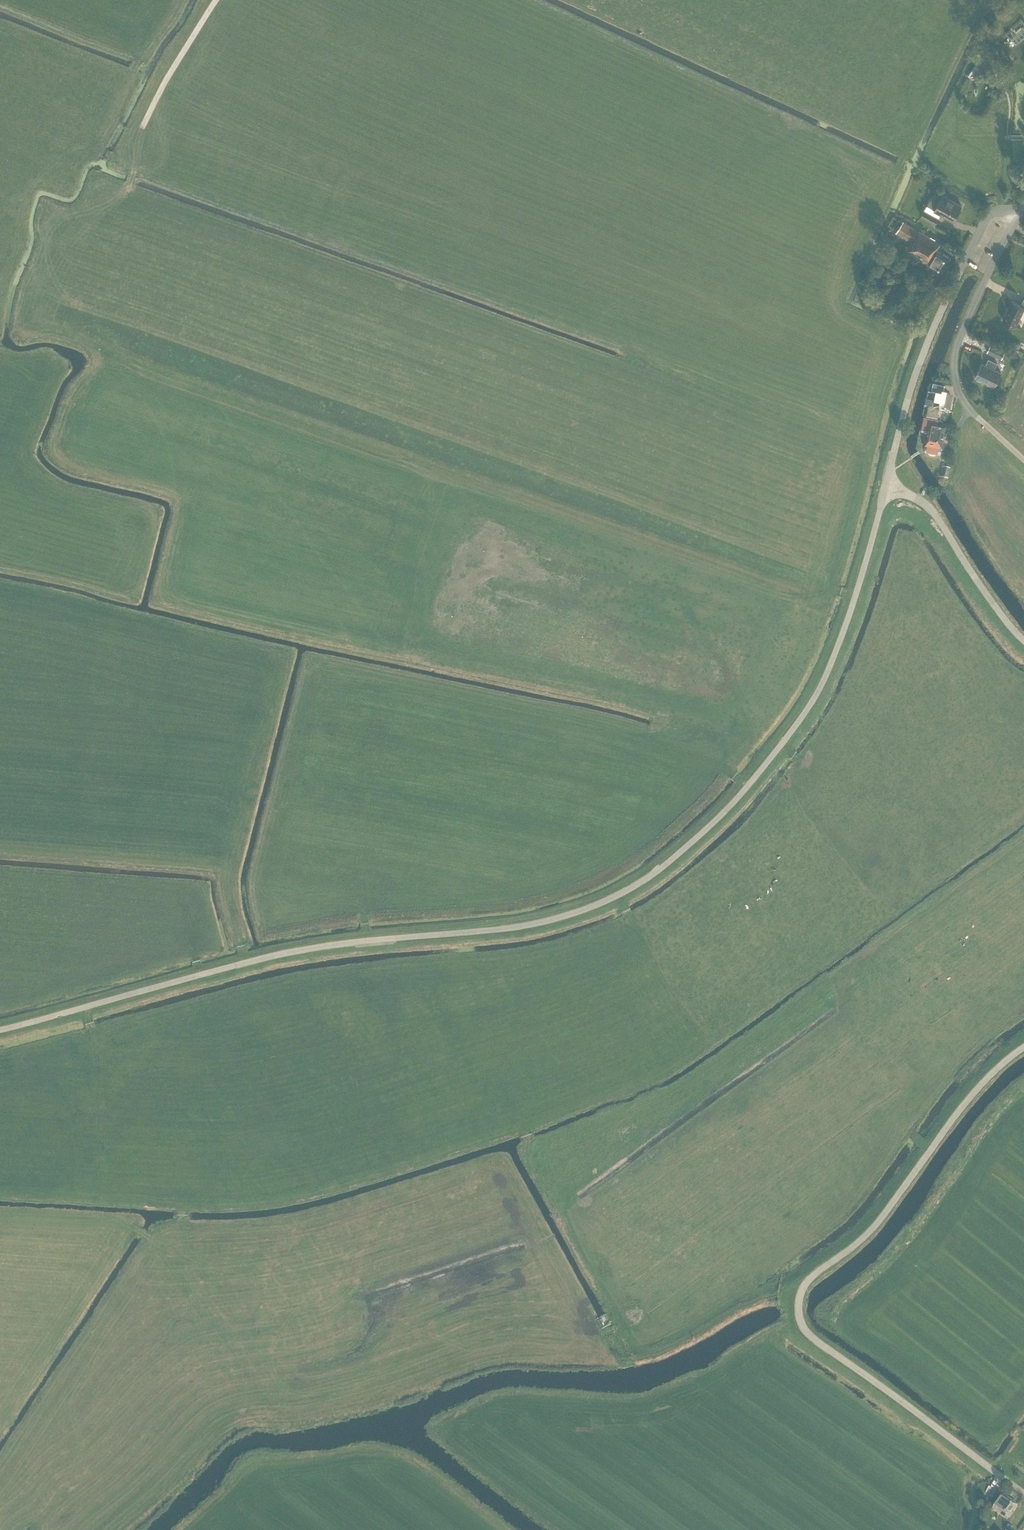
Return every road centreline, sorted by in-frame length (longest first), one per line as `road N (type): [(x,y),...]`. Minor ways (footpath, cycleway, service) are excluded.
road 1 (unclassified): [(0,1030),(282,954),(525,926),(633,888),(739,795),(816,694),(851,609),(885,486)]
road 2 (unclassified): [(1023,1492),(817,1343),(798,1313),(806,1282),(869,1234),(974,1092),(1023,1048)]
road 3 (unclassified): [(885,486),(918,366),(986,220),(1023,206)]
road 4 (track): [(217,0),(143,123),(128,192)]
road 5 (unclassified): [(1023,642),(934,511),(885,486)]

